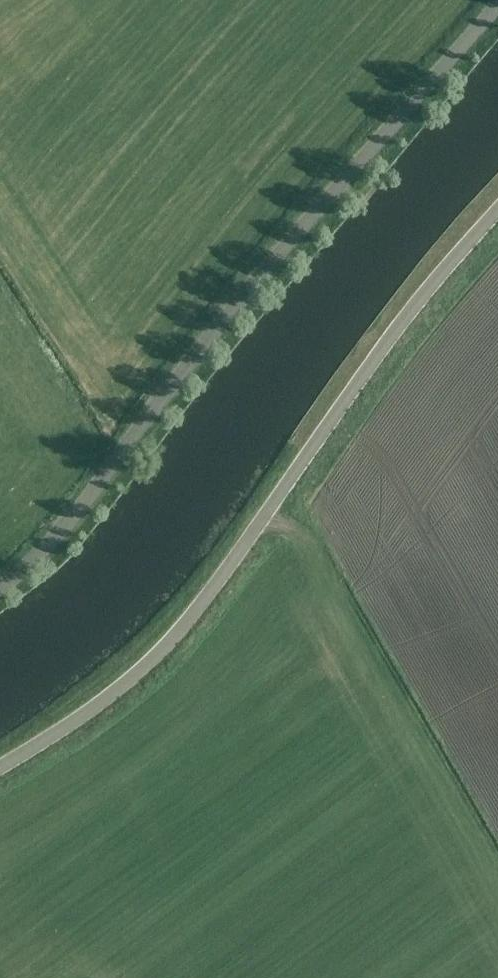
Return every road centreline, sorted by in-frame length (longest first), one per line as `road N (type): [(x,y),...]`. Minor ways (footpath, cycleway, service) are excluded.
road 1 (unclassified): [(0,766),(153,658),(444,259),(497,200)]
road 2 (unclassified): [(0,577),(44,543),(223,319),(497,25)]

